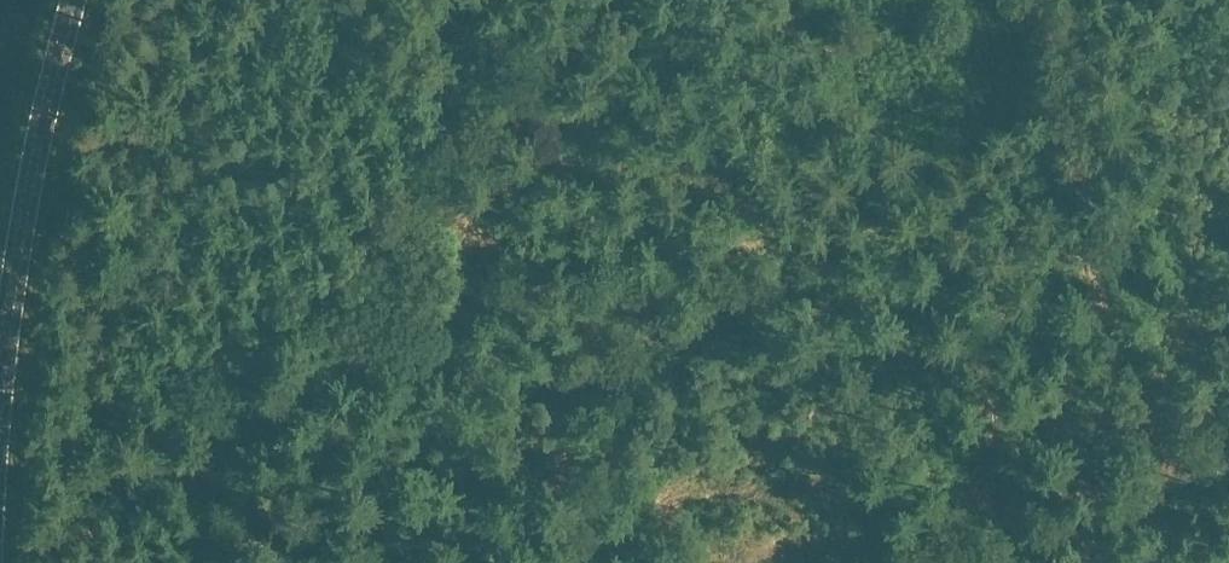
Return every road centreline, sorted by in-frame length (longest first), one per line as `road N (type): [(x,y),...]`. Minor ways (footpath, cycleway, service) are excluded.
road 1 (tertiary): [(0,391),(23,225),(74,0)]

